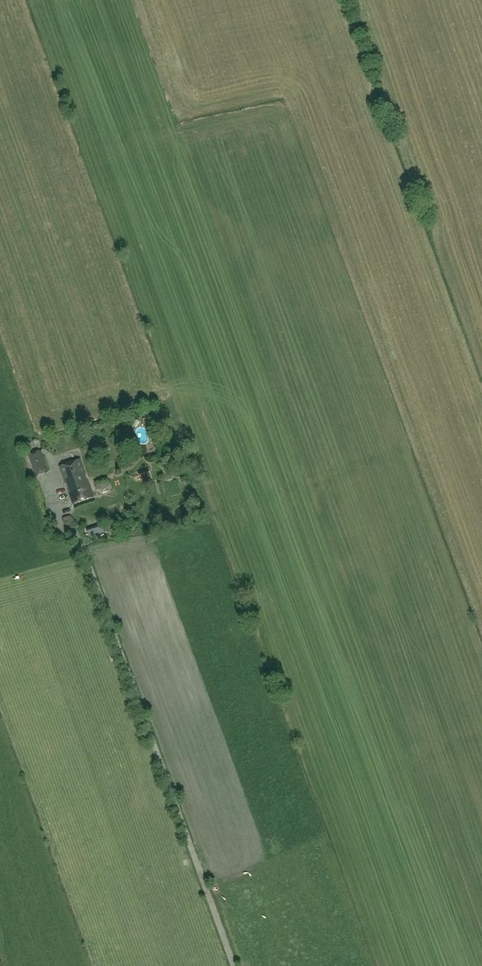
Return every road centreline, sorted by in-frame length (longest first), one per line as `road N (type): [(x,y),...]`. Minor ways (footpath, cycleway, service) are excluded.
road 1 (unclassified): [(73,531),(235,965)]

